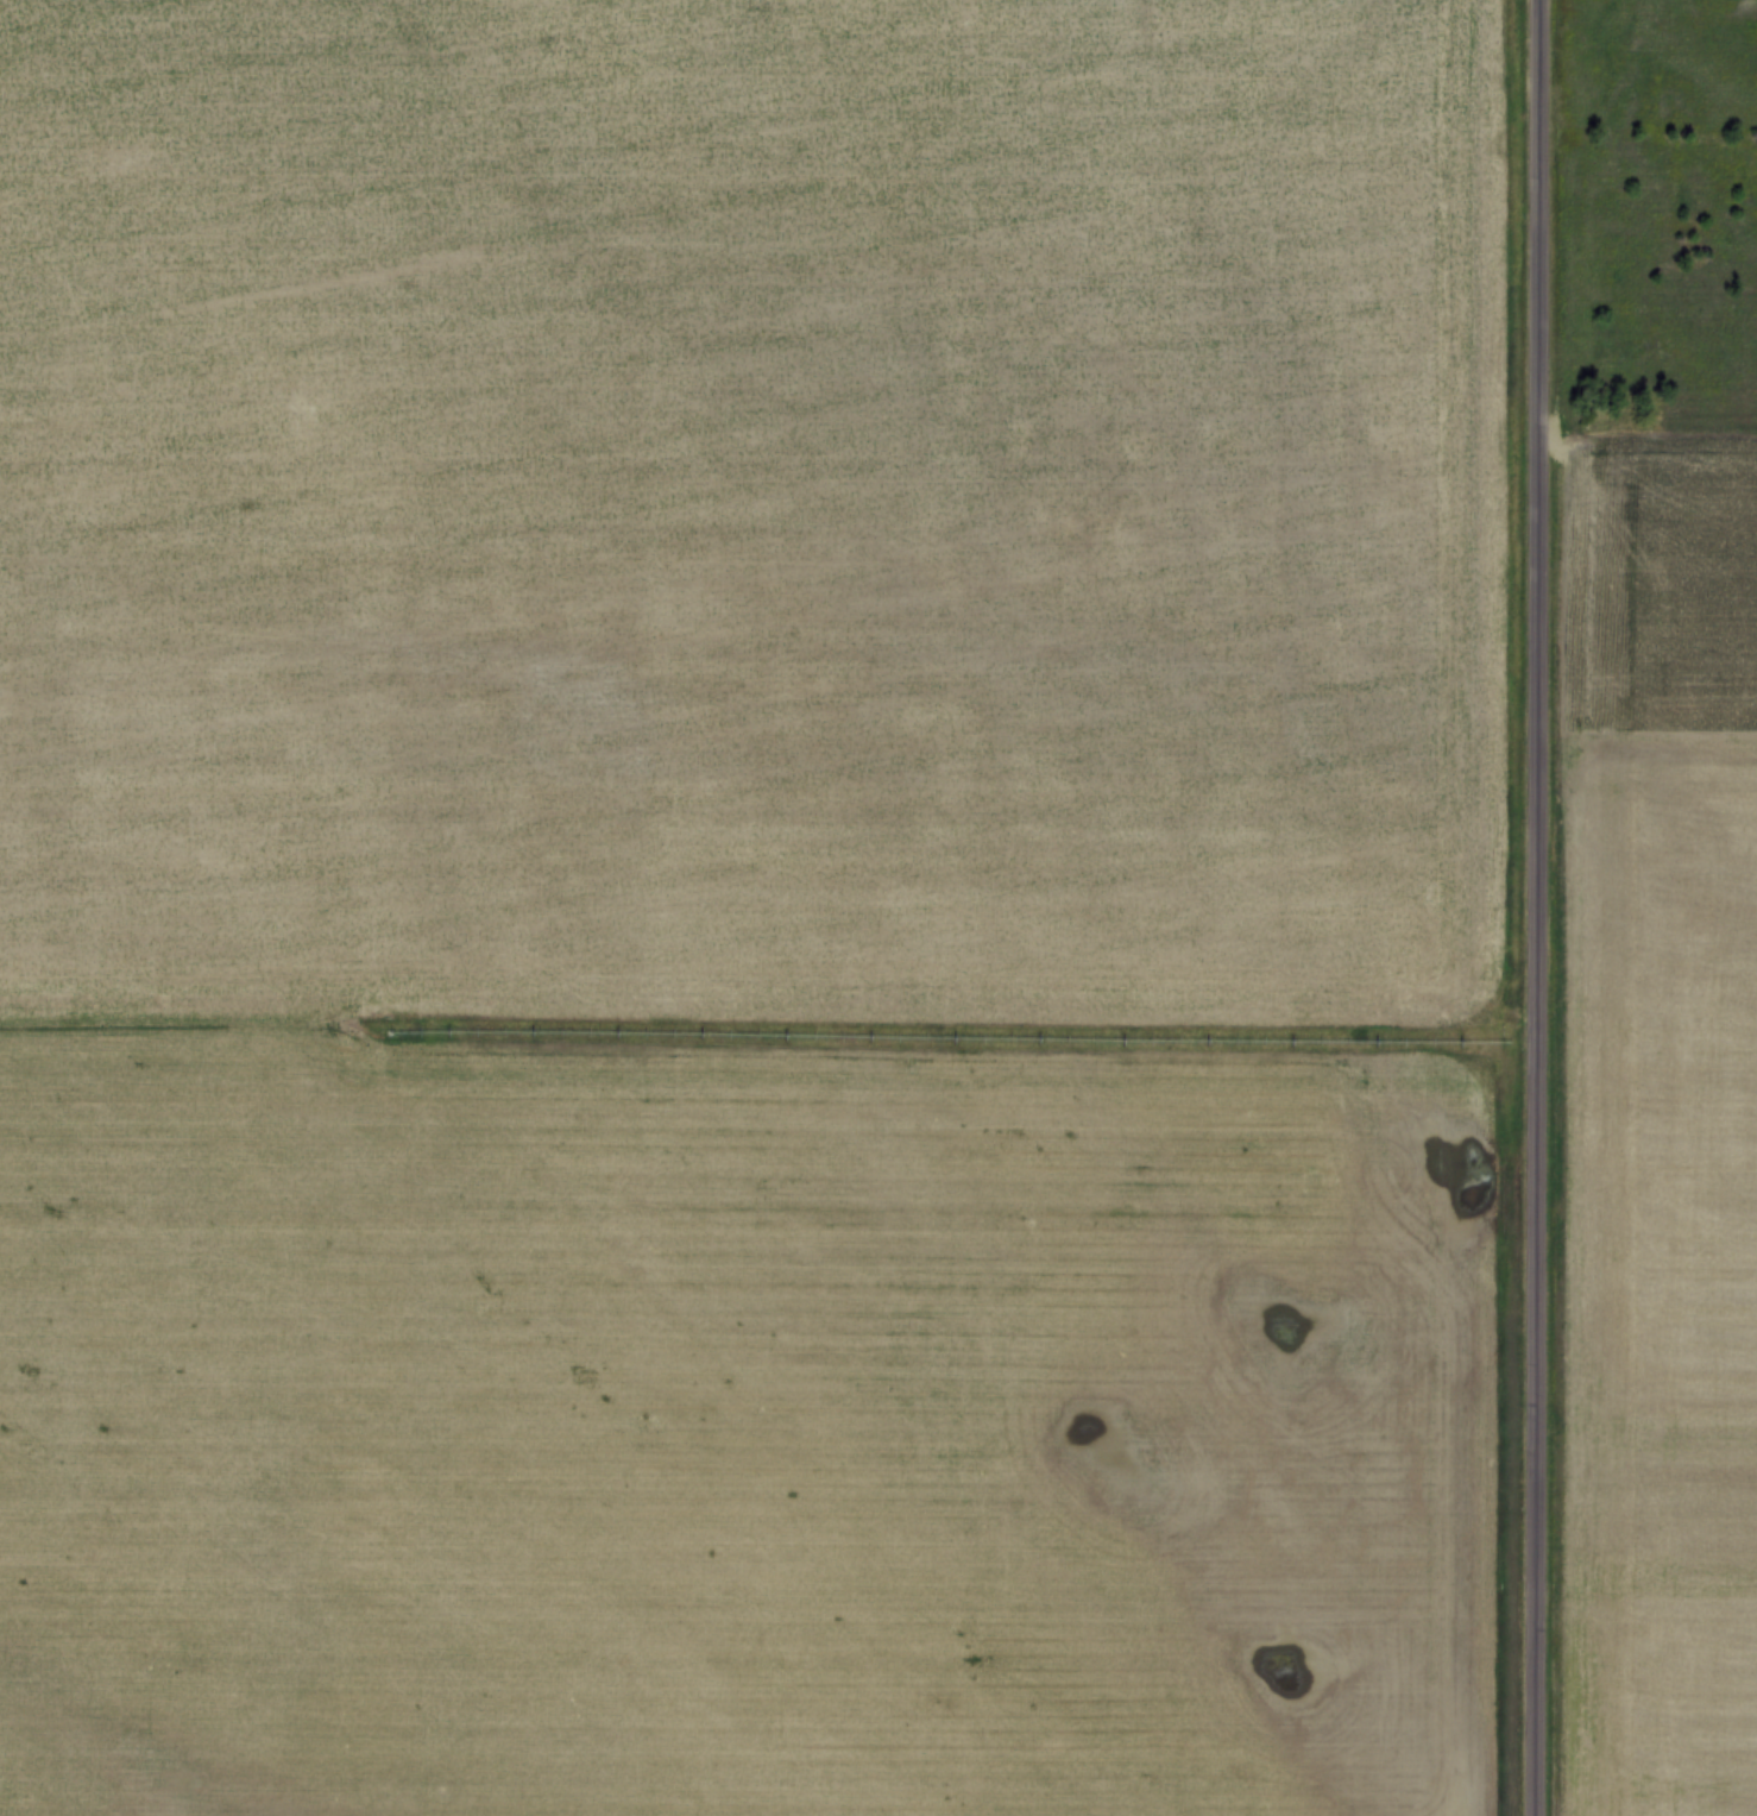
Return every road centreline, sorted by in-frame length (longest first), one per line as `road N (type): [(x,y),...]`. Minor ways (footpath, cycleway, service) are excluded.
road 1 (tertiary): [(1534,1815),(1536,0)]

